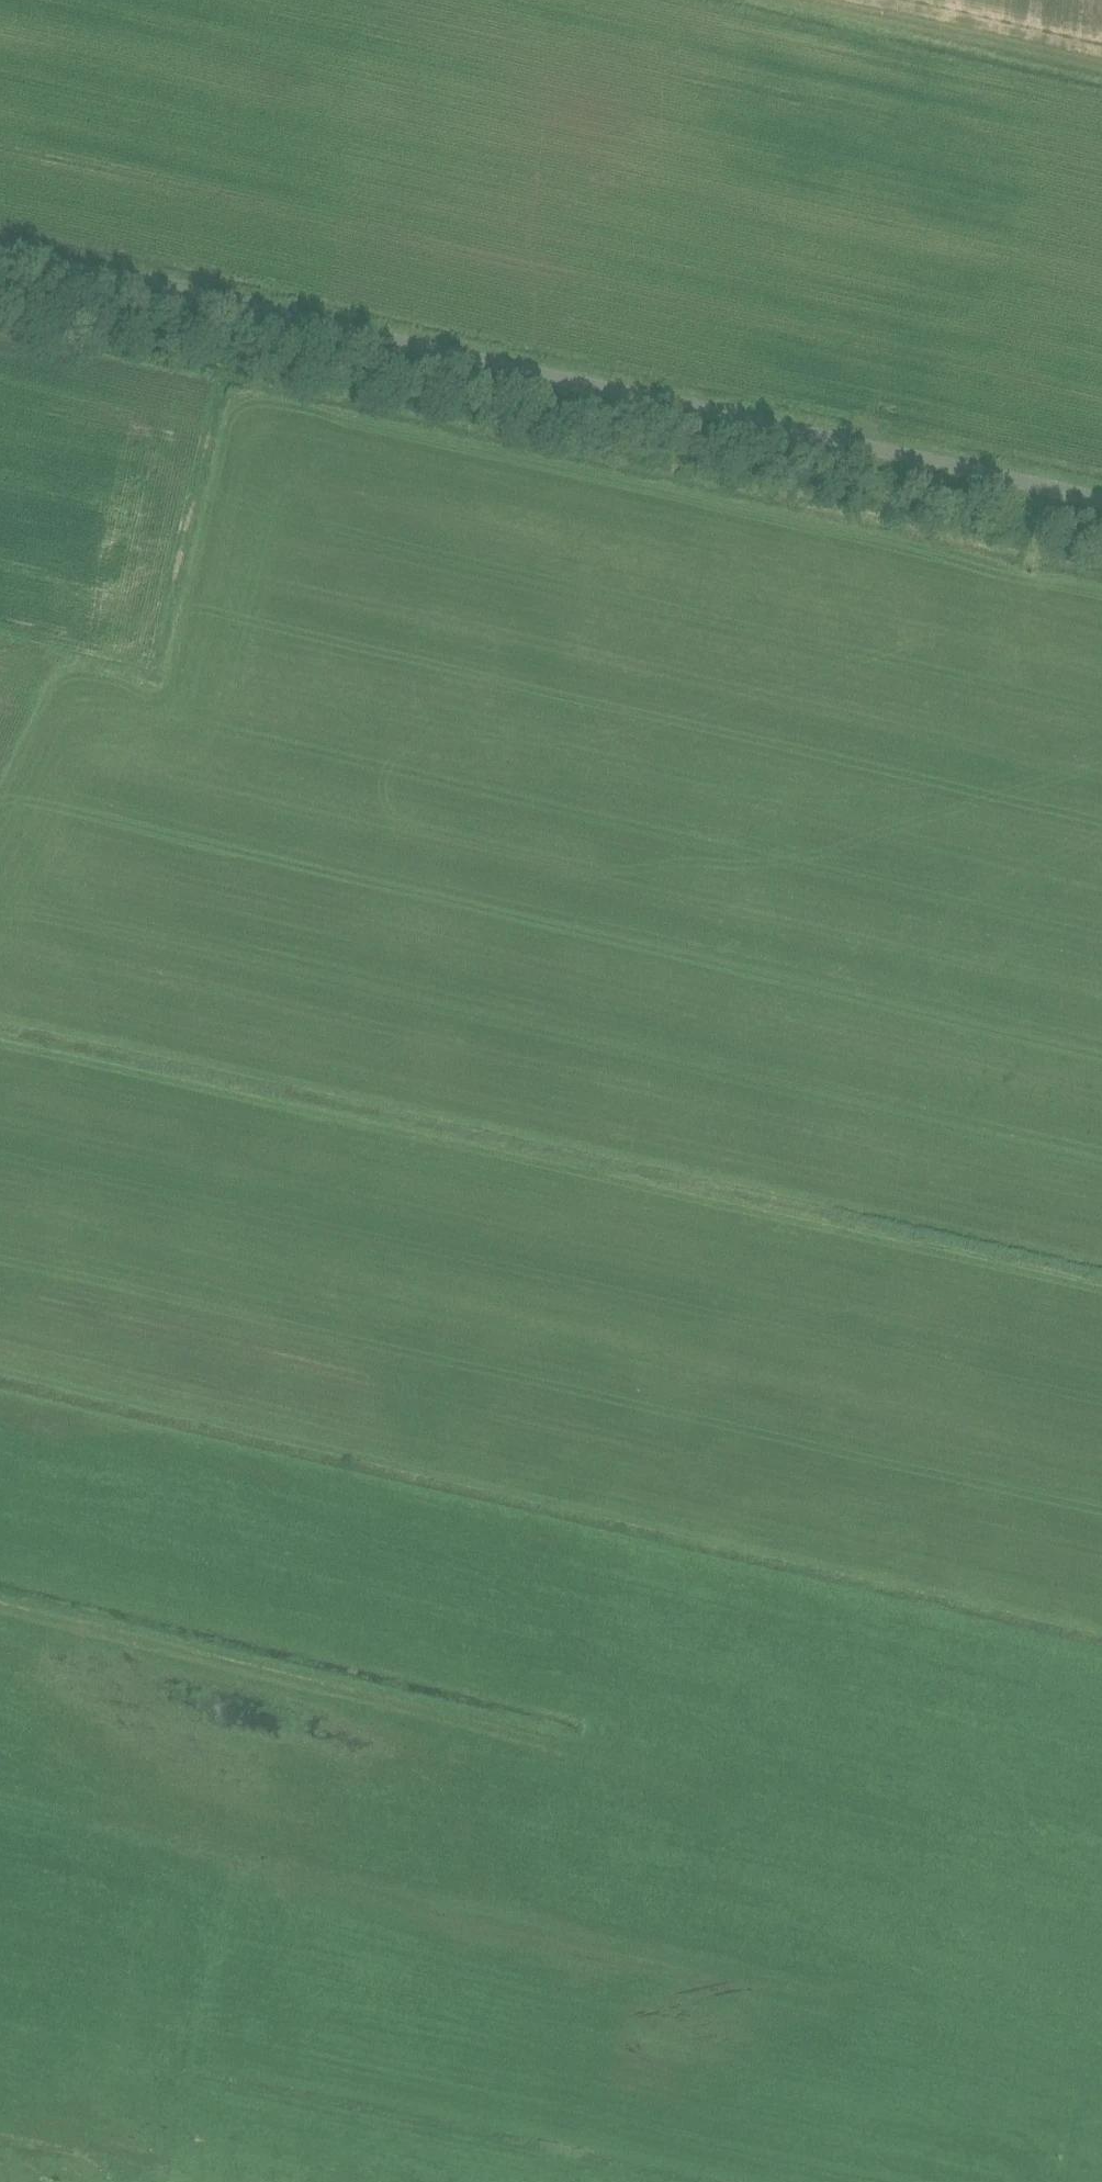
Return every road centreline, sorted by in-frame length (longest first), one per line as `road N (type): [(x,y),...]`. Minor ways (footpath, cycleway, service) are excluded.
road 1 (unclassified): [(1101,496),(0,251)]

